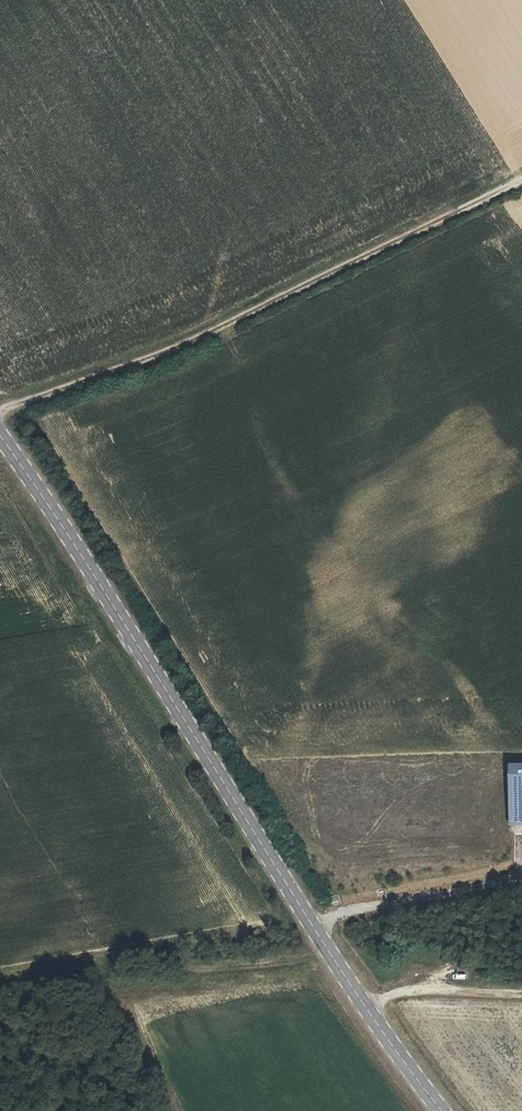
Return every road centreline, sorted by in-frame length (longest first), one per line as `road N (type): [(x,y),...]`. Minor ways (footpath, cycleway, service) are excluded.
road 1 (tertiary): [(450,1110),(365,1004),(0,439)]
road 2 (track): [(0,415),(173,353),(521,181)]
road 3 (track): [(331,952),(124,977)]
road 4 (track): [(521,996),(365,1004)]

